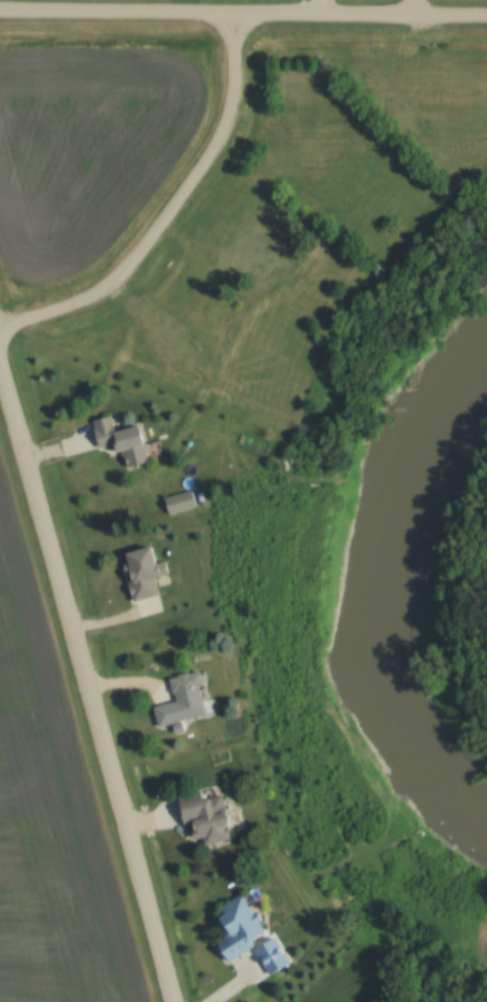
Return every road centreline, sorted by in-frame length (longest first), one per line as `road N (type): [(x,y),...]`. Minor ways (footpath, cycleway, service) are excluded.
road 1 (residential): [(172,1001),(0,372)]
road 2 (residential): [(486,15),(0,8)]
road 3 (residential): [(0,328),(112,285),(162,226),(233,111),(229,11)]

